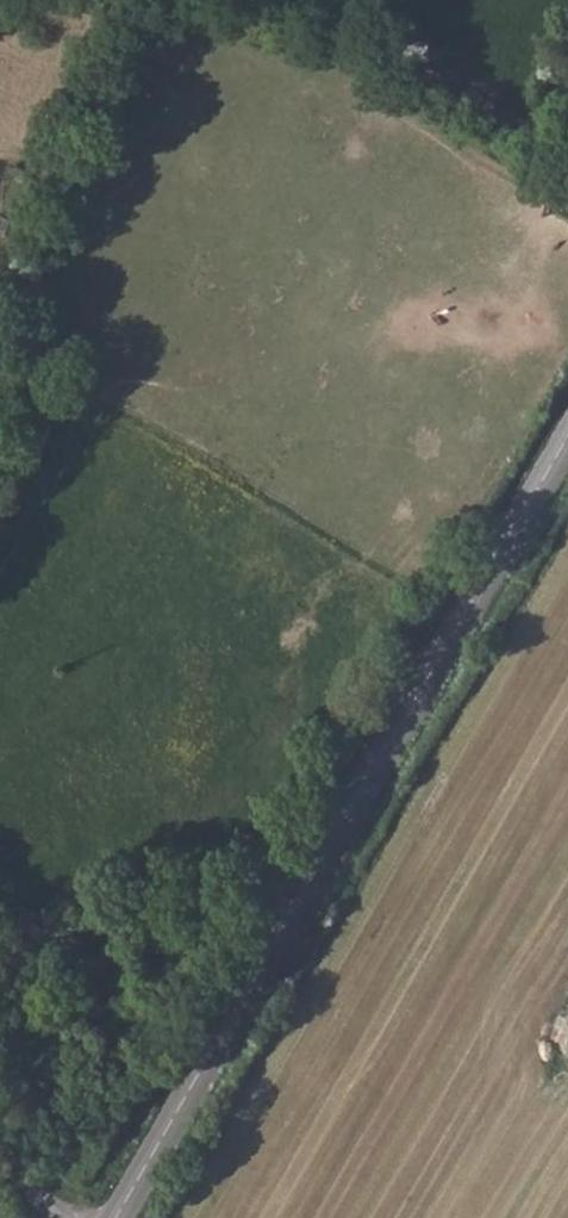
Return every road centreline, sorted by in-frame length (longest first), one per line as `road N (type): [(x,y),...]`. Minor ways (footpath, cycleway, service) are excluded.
road 1 (tertiary): [(116,1217),(567,436)]
road 2 (track): [(196,0),(268,8),(567,156)]

